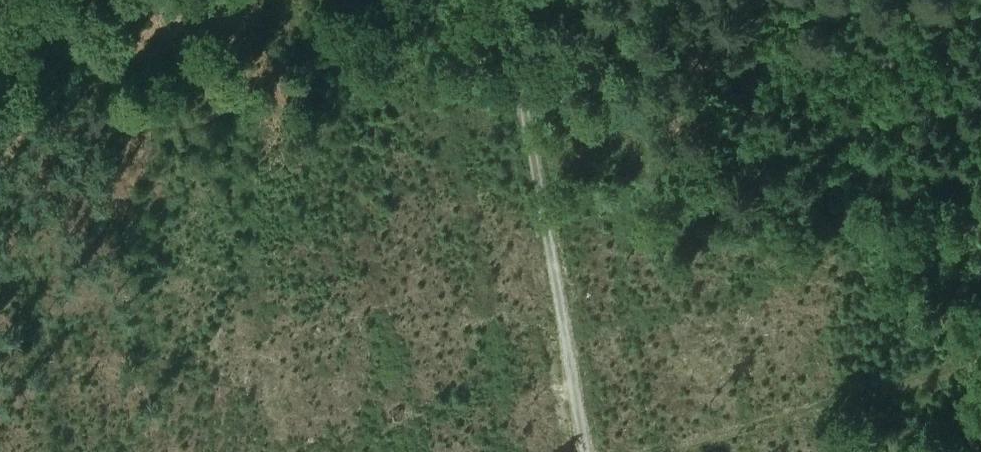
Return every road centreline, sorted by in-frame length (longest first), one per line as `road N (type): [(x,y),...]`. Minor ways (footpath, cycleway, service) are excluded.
road 1 (track): [(573,451),(493,0)]

